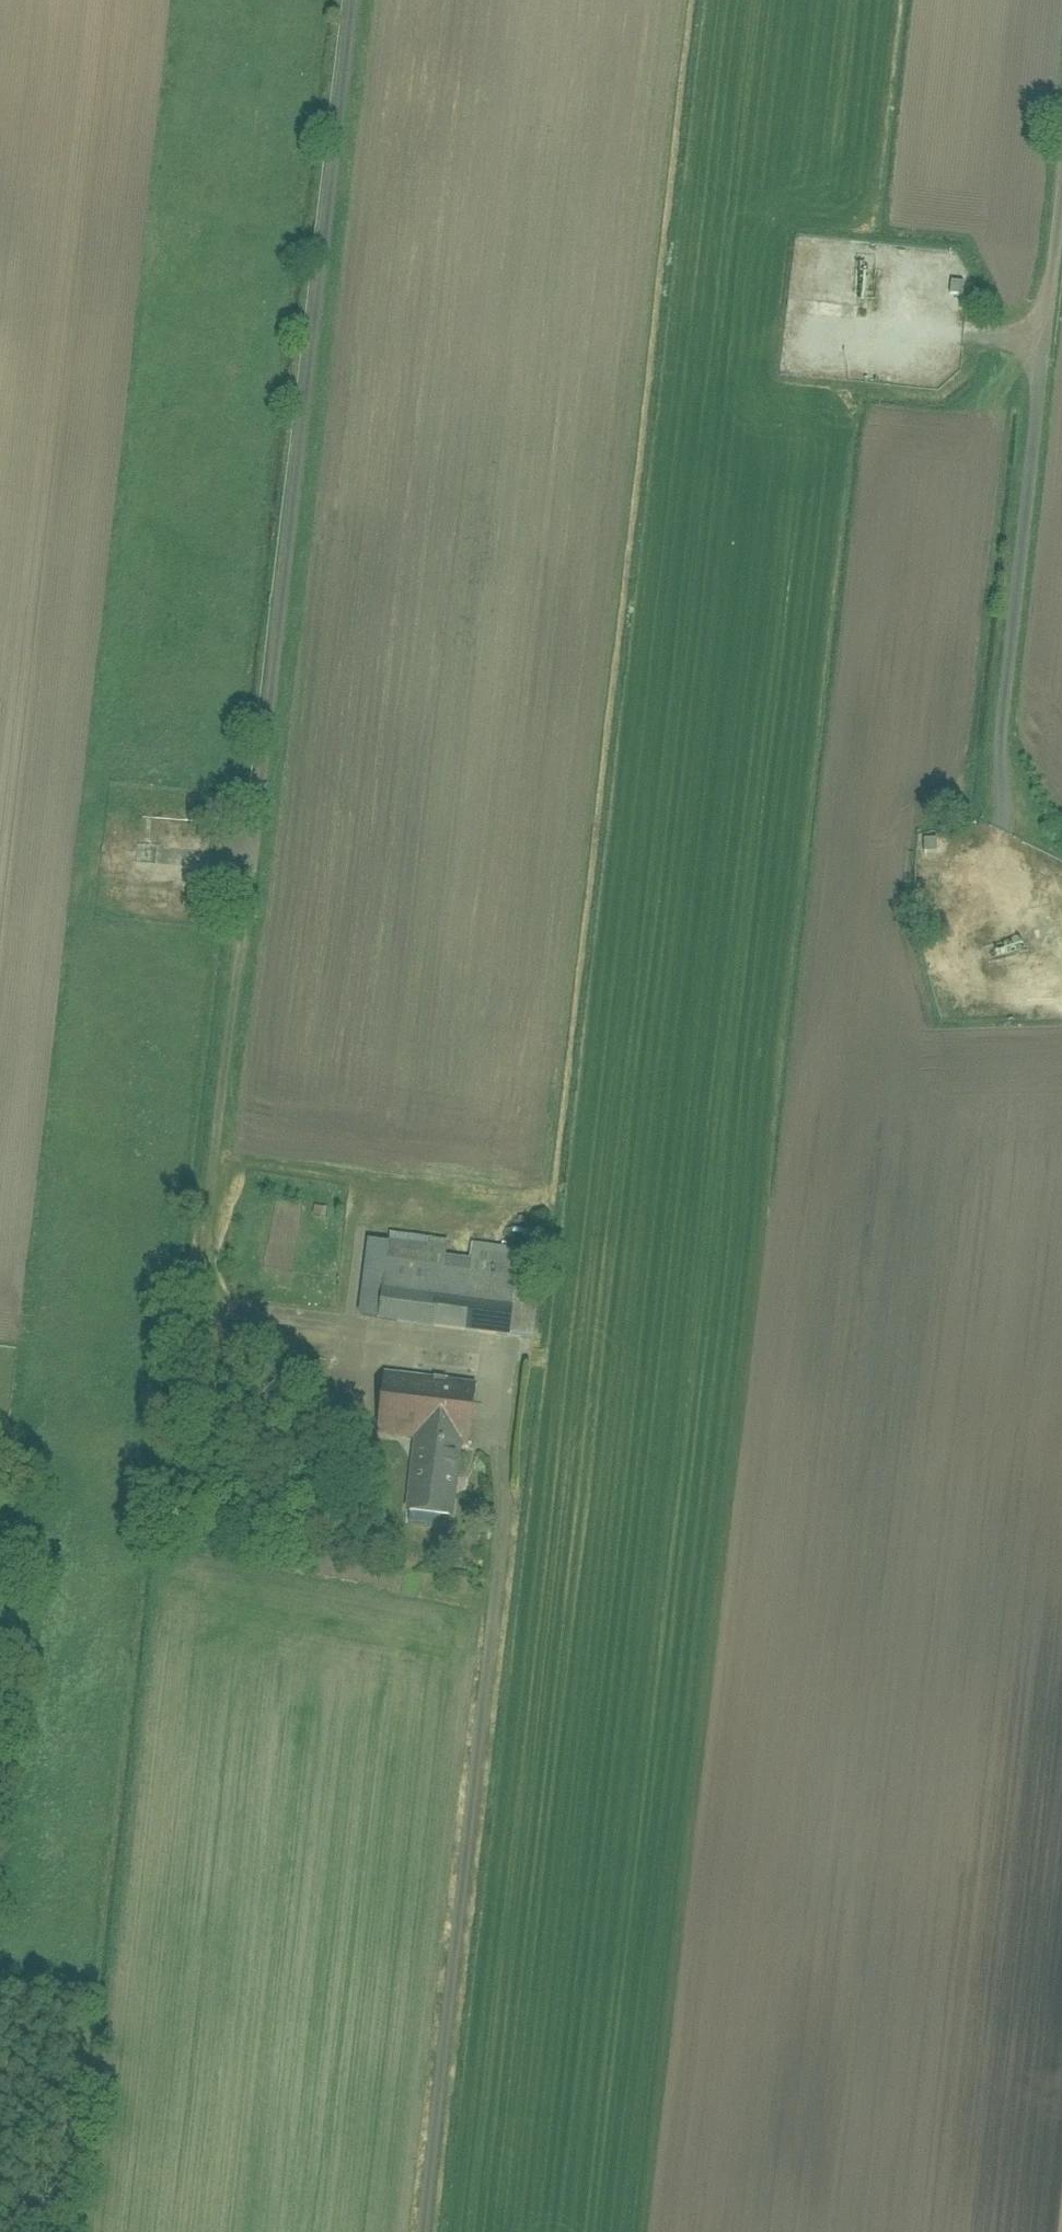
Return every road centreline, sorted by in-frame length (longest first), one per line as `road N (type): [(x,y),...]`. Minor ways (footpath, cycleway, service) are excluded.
road 1 (track): [(353,0),(252,854)]
road 2 (track): [(1061,162),(994,745),(1003,830)]

